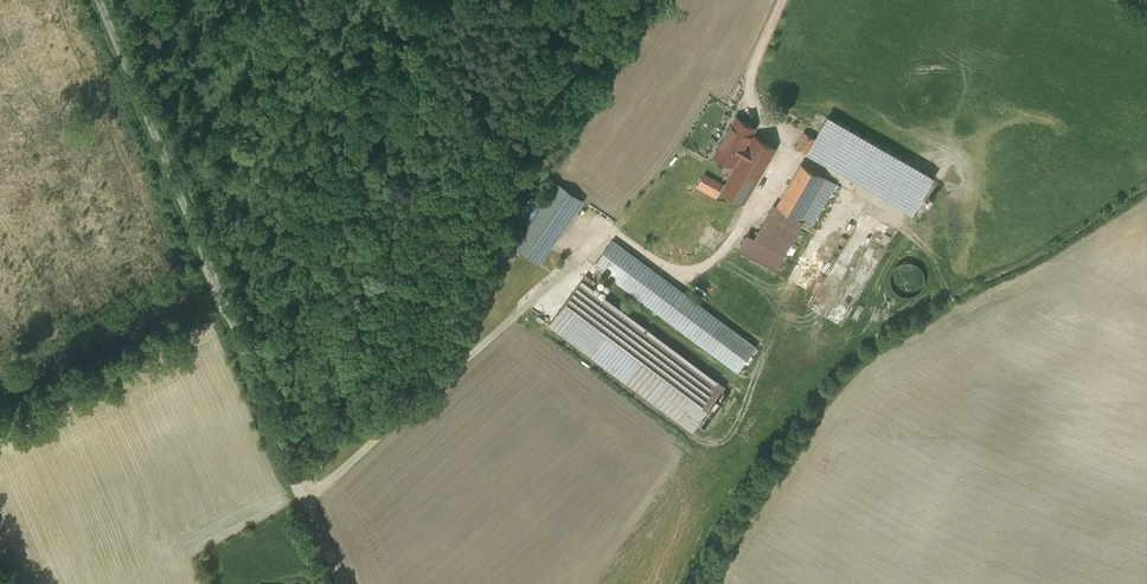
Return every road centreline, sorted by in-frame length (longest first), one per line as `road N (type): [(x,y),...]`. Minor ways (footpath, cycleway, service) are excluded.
road 1 (track): [(305,501),(608,221),(668,259),(696,263),(728,242),(771,173)]
road 2 (unclassified): [(341,583),(99,0)]

